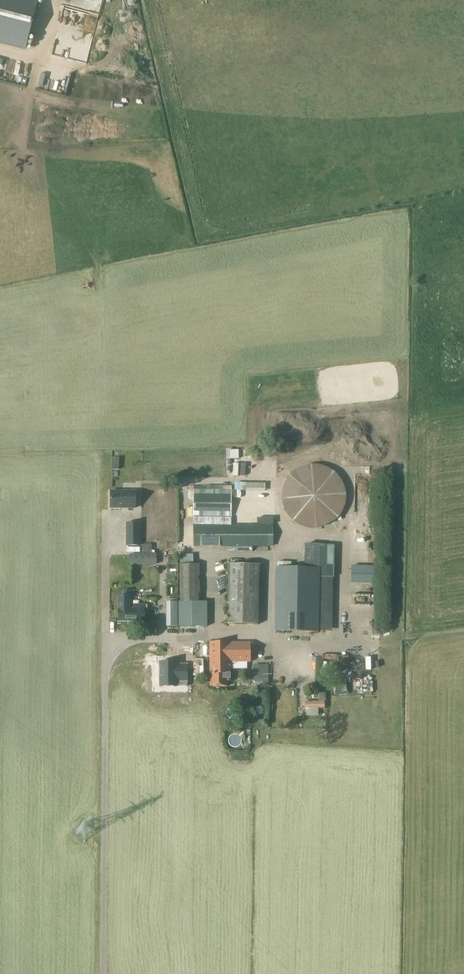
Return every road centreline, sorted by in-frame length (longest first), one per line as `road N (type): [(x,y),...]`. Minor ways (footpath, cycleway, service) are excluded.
road 1 (unclassified): [(103,973),(102,665)]

